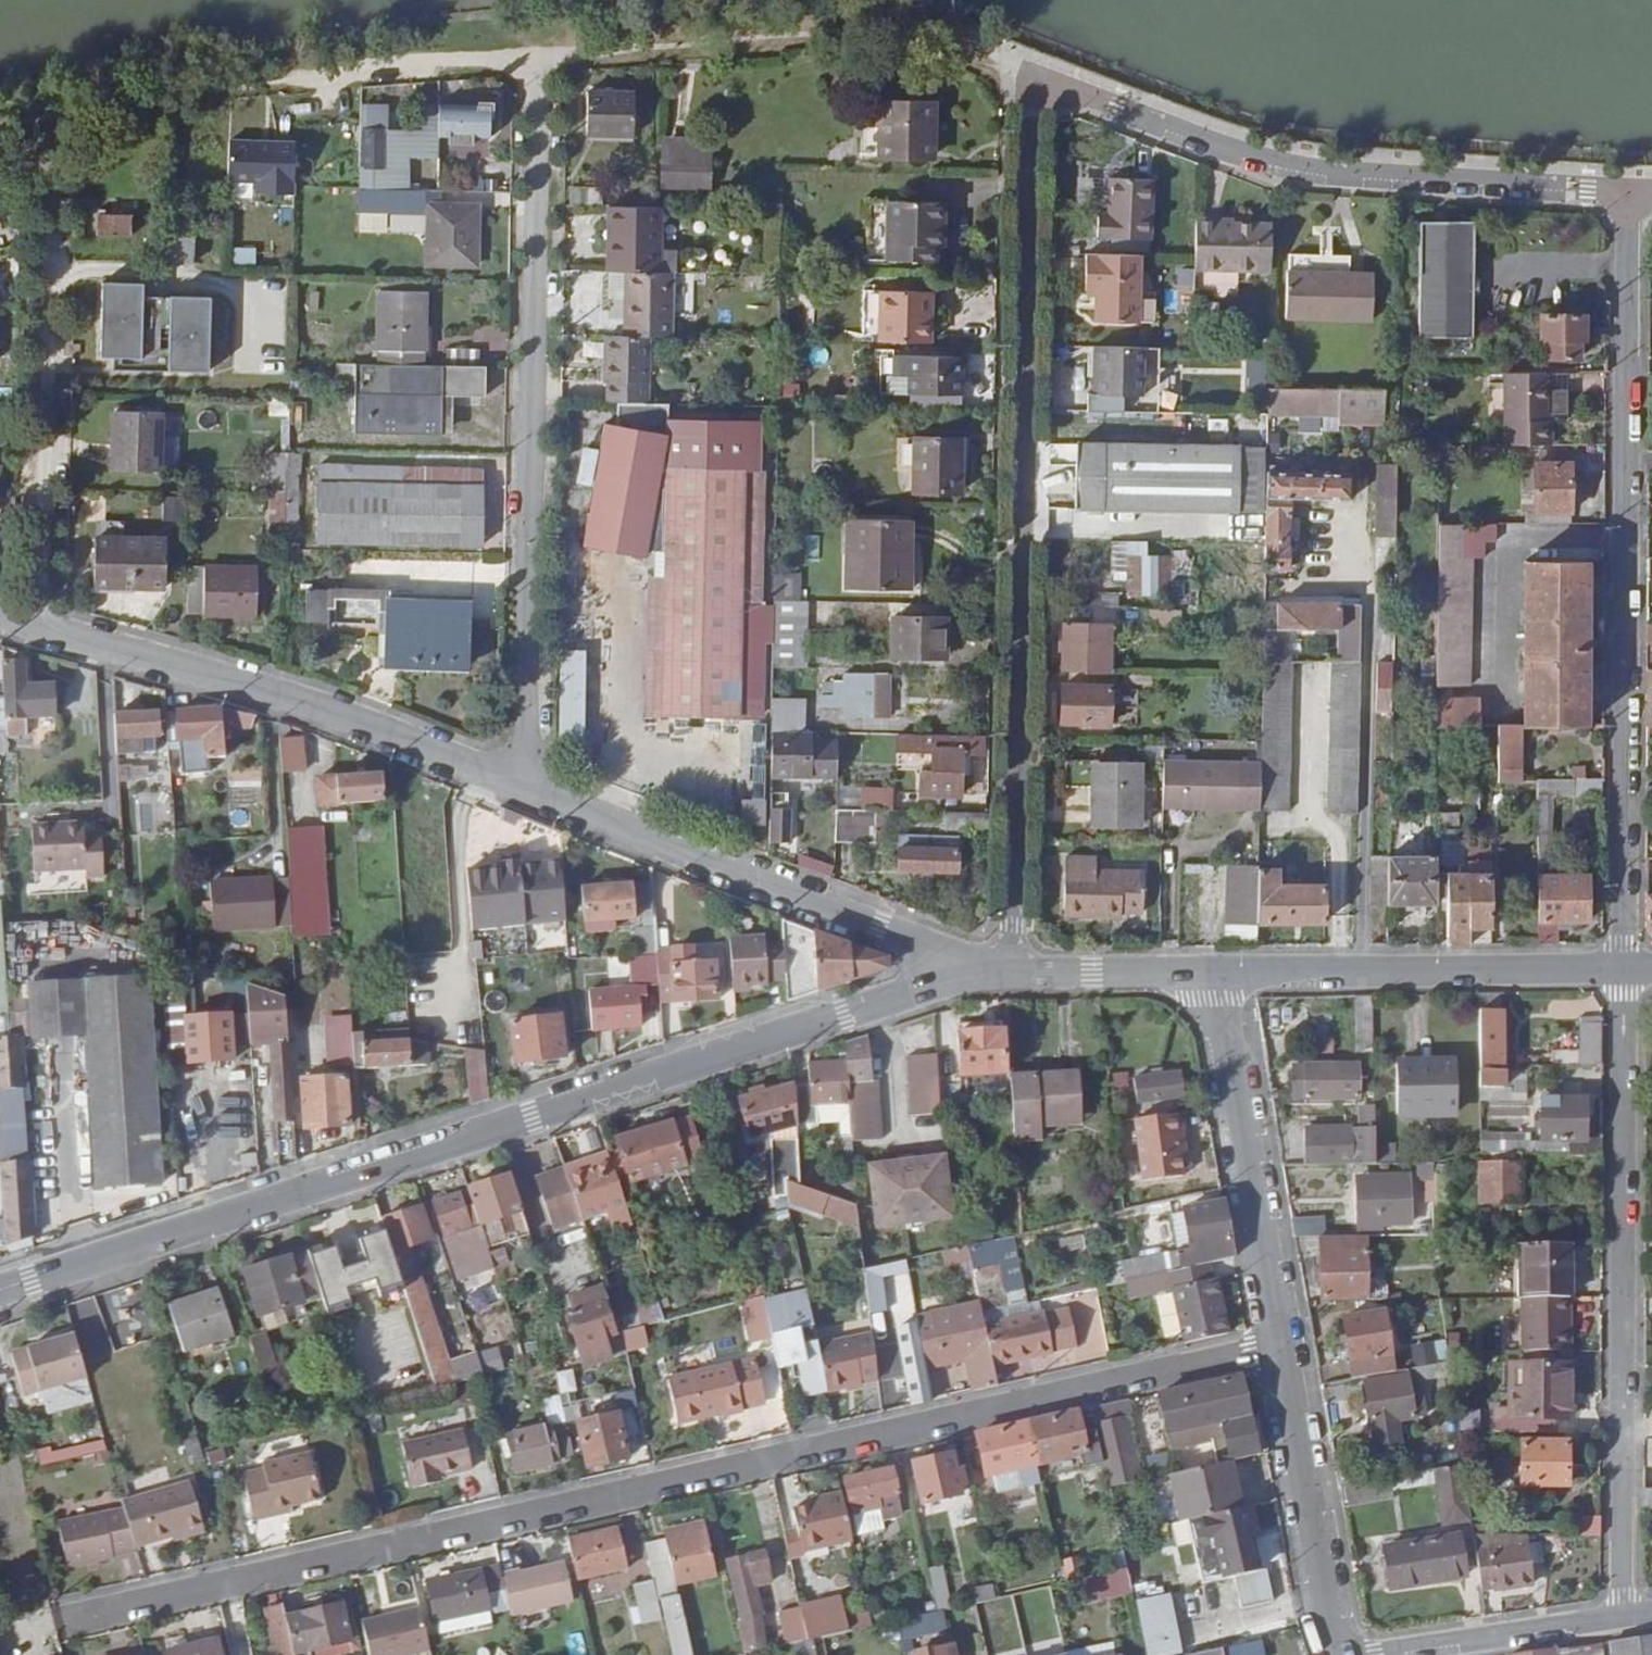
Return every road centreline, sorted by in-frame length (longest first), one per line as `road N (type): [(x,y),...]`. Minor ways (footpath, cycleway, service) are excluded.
road 1 (residential): [(1015,973),(1028,74),(1303,172),(1621,190)]
road 2 (unclassified): [(91,1609),(1280,1346)]
road 3 (residential): [(944,967),(843,1012),(0,1289)]
road 4 (residential): [(1621,190),(1624,968)]
road 5 (residential): [(535,55),(525,780)]
road 6 (residential): [(1624,968),(1624,1616)]
road 7 (residential): [(525,780),(286,686),(46,631)]
road 8 (residential): [(944,967),(914,941),(525,780)]
road 9 (residential): [(1361,973),(1369,567),(1337,567)]
road 10 (residential): [(58,195),(46,631)]
road 11 (unclassified): [(1280,1346),(1207,975)]
road 12 (unclassified): [(1340,1654),(1280,1346)]
road 13 (residential): [(1361,973),(1624,968)]
road 14 (unclassified): [(1624,1616),(1390,1654)]
road 15 (residential): [(1207,975),(1015,973)]
road 16 (residential): [(1207,975),(1361,973)]

